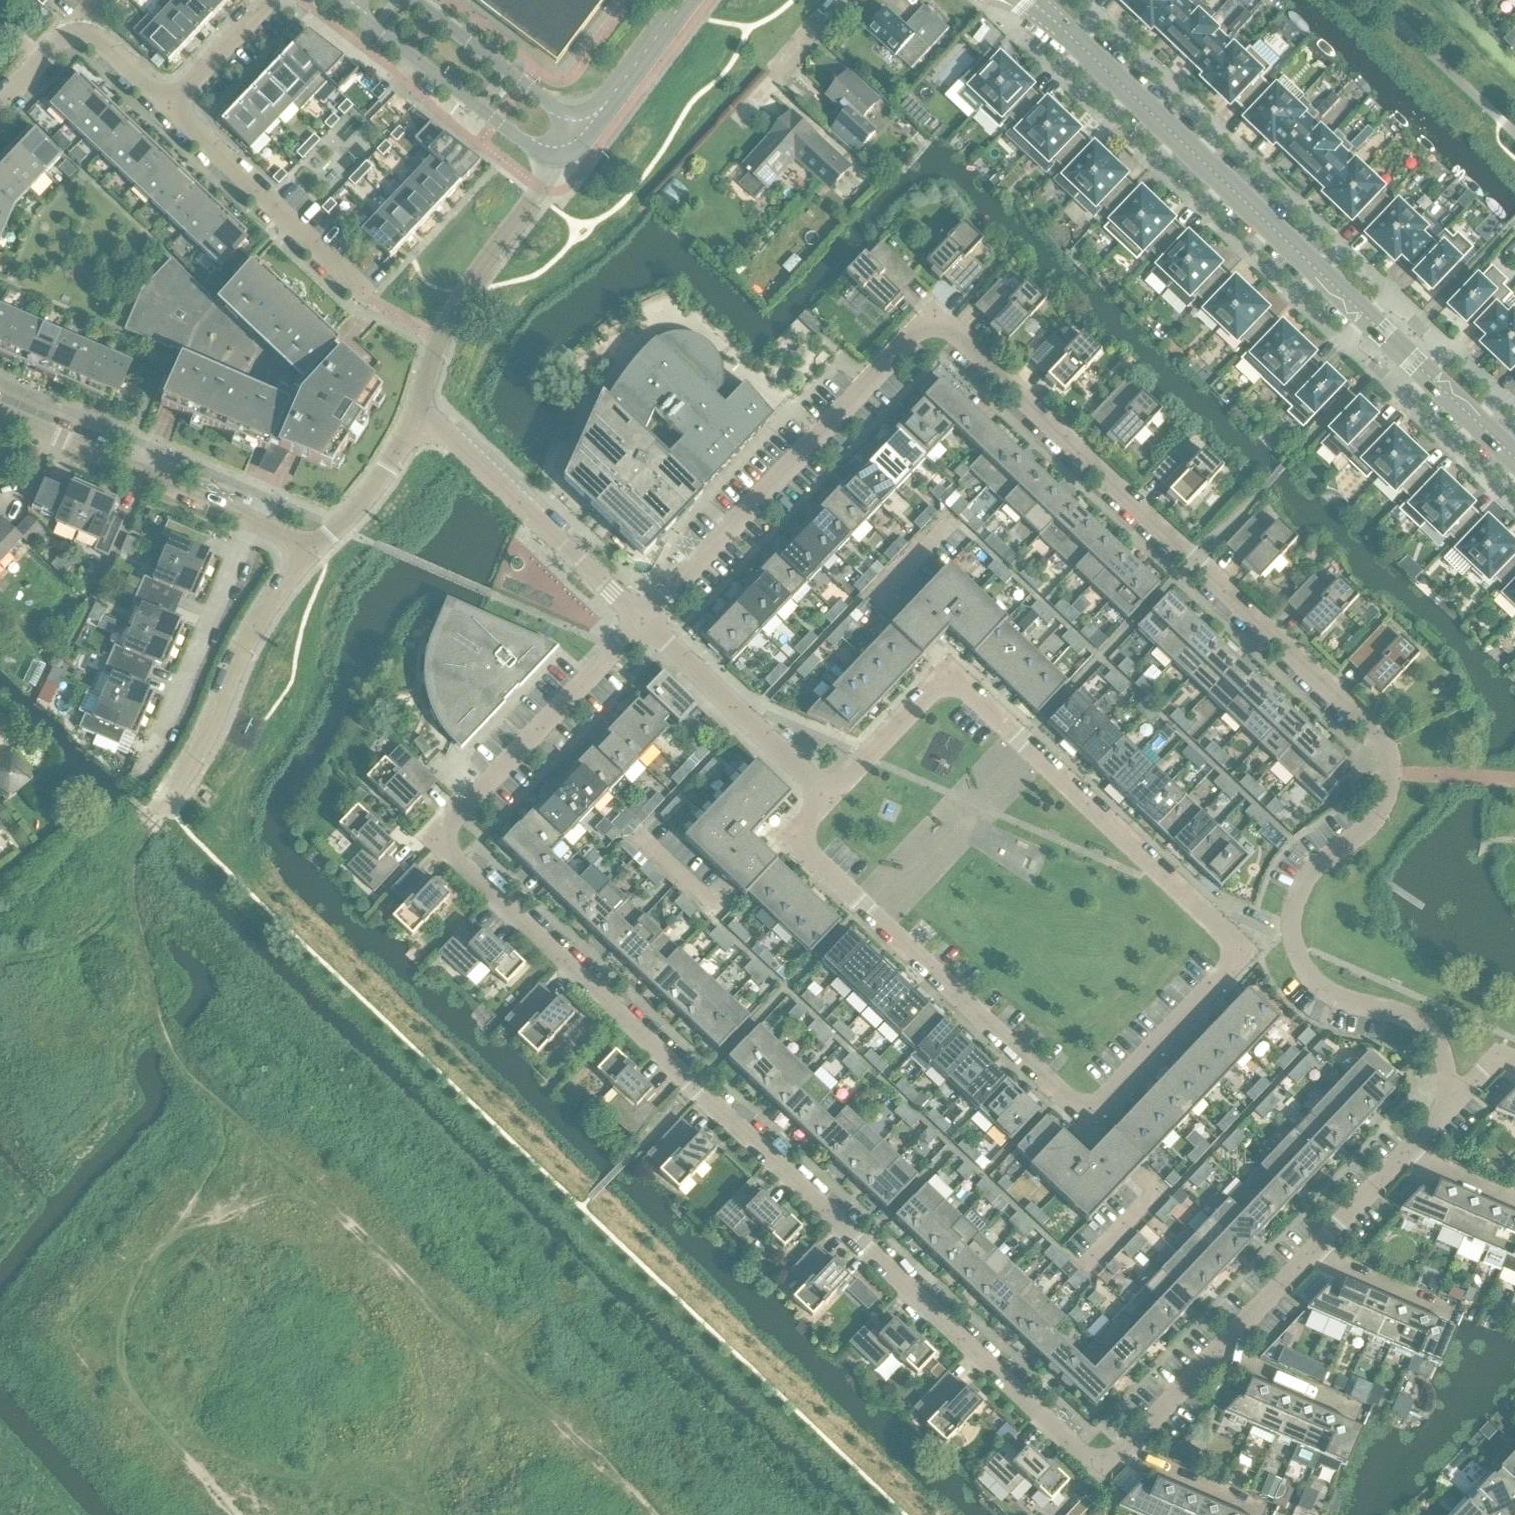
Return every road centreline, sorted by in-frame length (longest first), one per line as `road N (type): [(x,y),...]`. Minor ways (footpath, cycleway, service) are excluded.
road 1 (residential): [(1448,1104),(1442,1057),(1425,1030),(1402,1015),(1333,998),(1309,977),(1295,946),(1291,919),(1314,864),(1373,820),(1386,800),(1388,760),(1375,739),(953,336),(935,327),(919,331),(643,622)]
road 2 (residential): [(643,622),(453,821),(447,850),(1080,1454),(1101,1463),(1118,1454)]
road 3 (residential): [(833,801),(794,846),(1087,1116),(1244,955),(1020,742)]
road 4 (tertiary): [(1514,458),(1025,0)]
road 5 (residential): [(418,409),(643,622)]
road 6 (unclassified): [(160,807),(199,752),(249,642),(306,552)]
road 7 (residential): [(251,521),(139,785)]
road 8 (residential): [(418,409),(440,337),(560,165)]
road 9 (residential): [(168,105),(371,302)]
road 10 (residential): [(251,521),(0,412)]
road 11 (tertiary): [(343,5),(560,165)]
road 12 (residential): [(1020,742),(947,677),(833,801)]
road 13 (residential): [(643,622),(833,801)]
road 14 (residential): [(0,103),(61,37),(75,33),(95,38),(168,105)]
road 15 (tertiary): [(588,128),(411,0)]
road 16 (residential): [(306,552),(388,469),(418,409)]
road 17 (tertiary): [(686,0),(588,128)]
road 18 (residential): [(1218,1350),(1363,1414)]
road 19 (residential): [(1313,1251),(1455,1316)]
road 20 (residential): [(1118,1454),(1259,1514)]
road 21 (residential): [(1118,1454),(1218,1350)]
road 22 (residential): [(168,105),(265,0)]
road 23 (residential): [(1218,1350),(1313,1251)]
road 24 (residential): [(1313,1251),(1408,1152)]
road 25 (residential): [(758,96),(846,0)]

